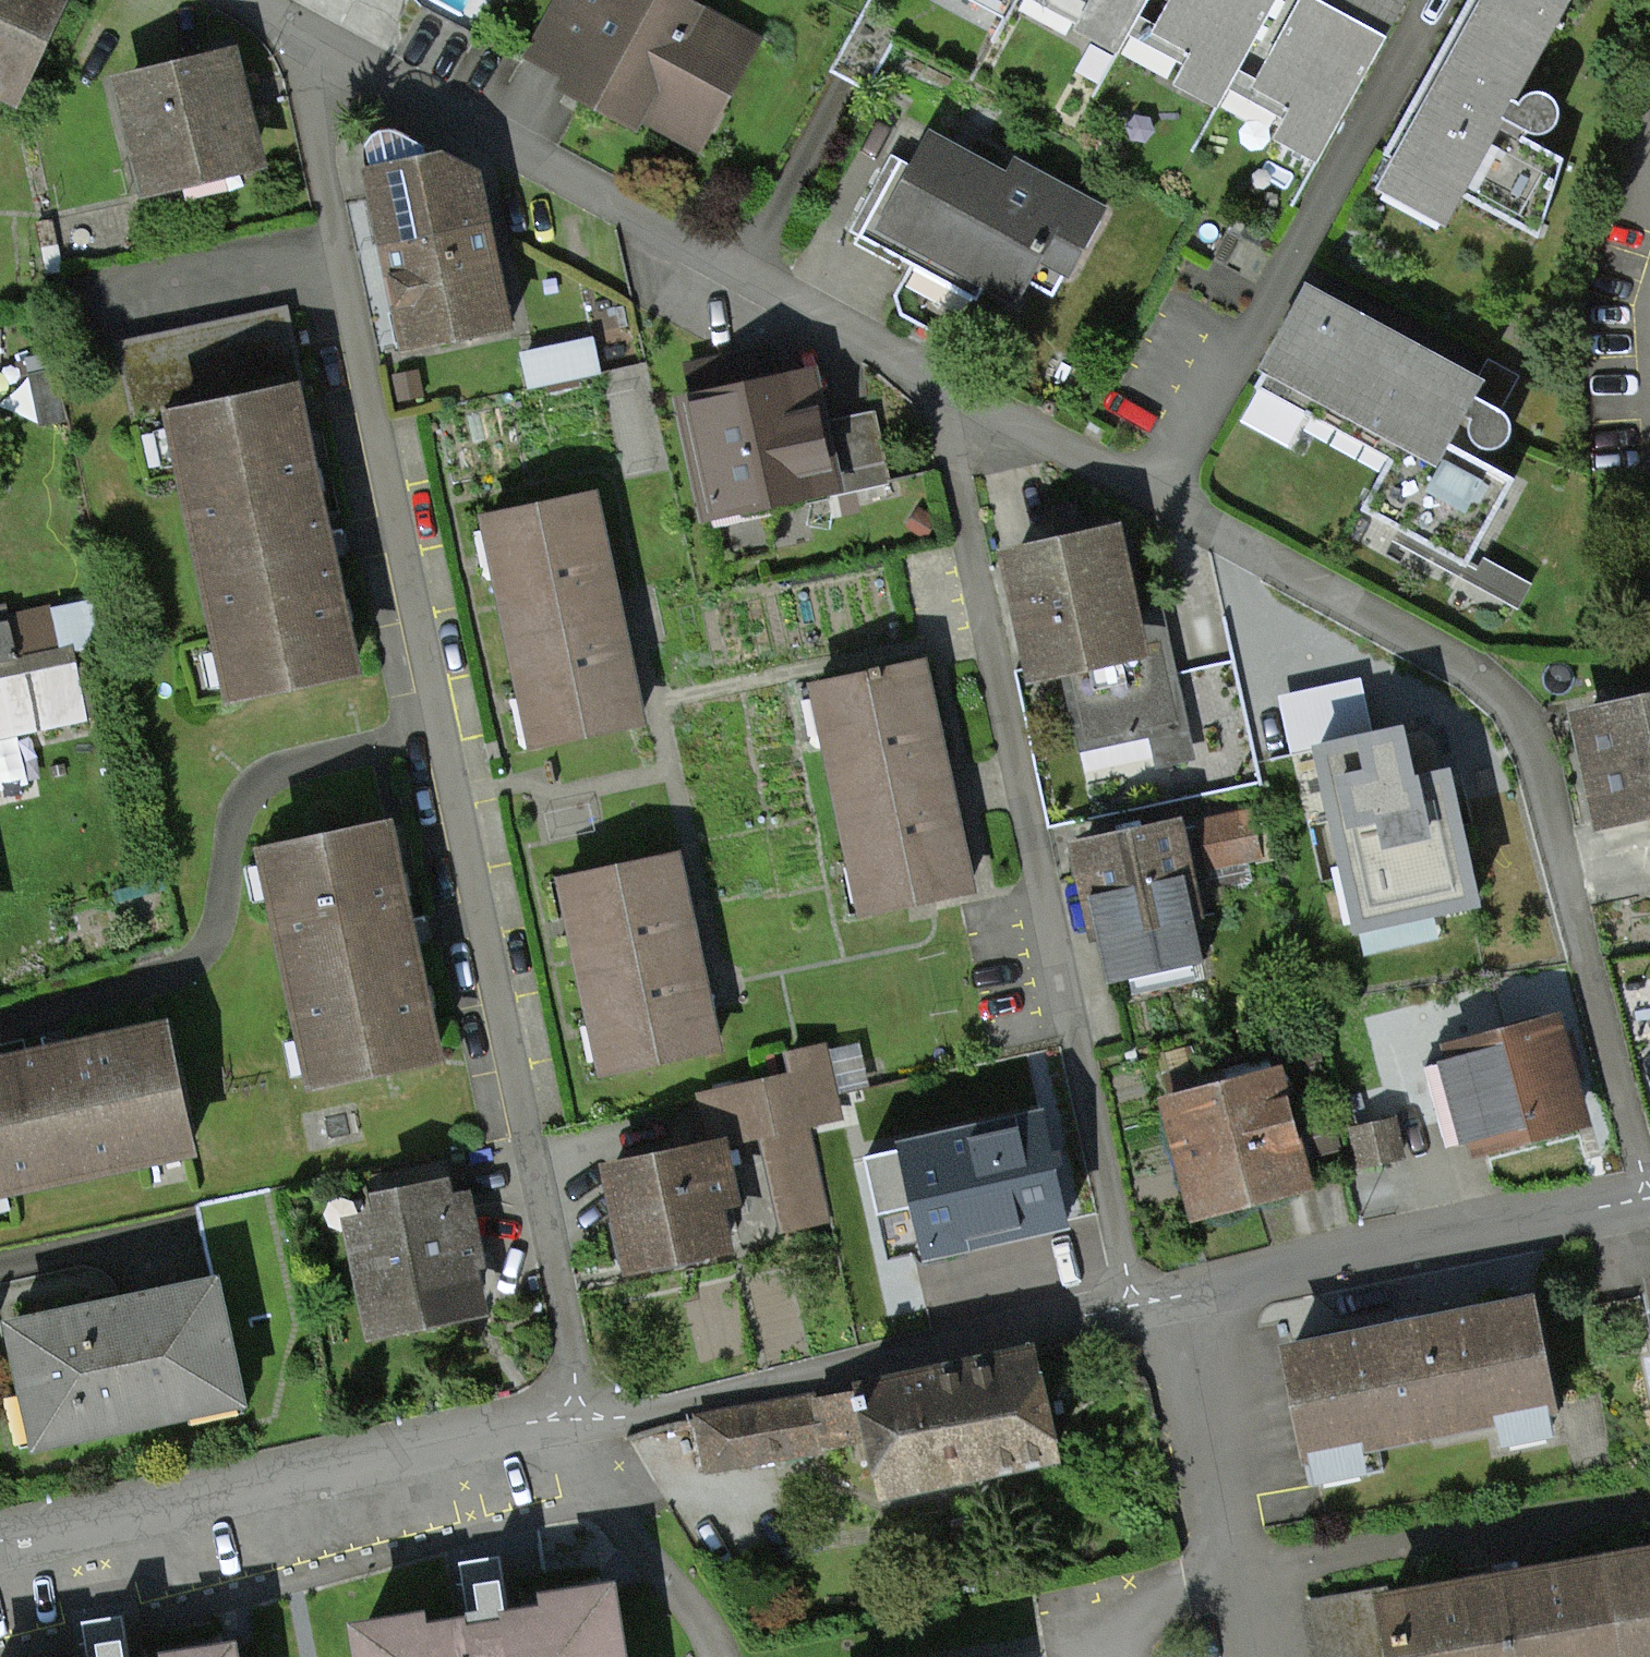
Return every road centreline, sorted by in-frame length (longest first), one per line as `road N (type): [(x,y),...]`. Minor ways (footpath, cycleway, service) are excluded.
road 1 (residential): [(579,1422),(314,131),(320,84),(338,57)]
road 2 (residential): [(934,374),(1507,694),(1532,742),(1649,1199)]
road 3 (residential): [(1135,1302),(934,374)]
road 4 (residential): [(338,57),(934,374)]
road 5 (residential): [(0,1538),(579,1422)]
road 6 (residential): [(579,1422),(1135,1302)]
road 7 (residential): [(1135,1302),(1649,1199)]

